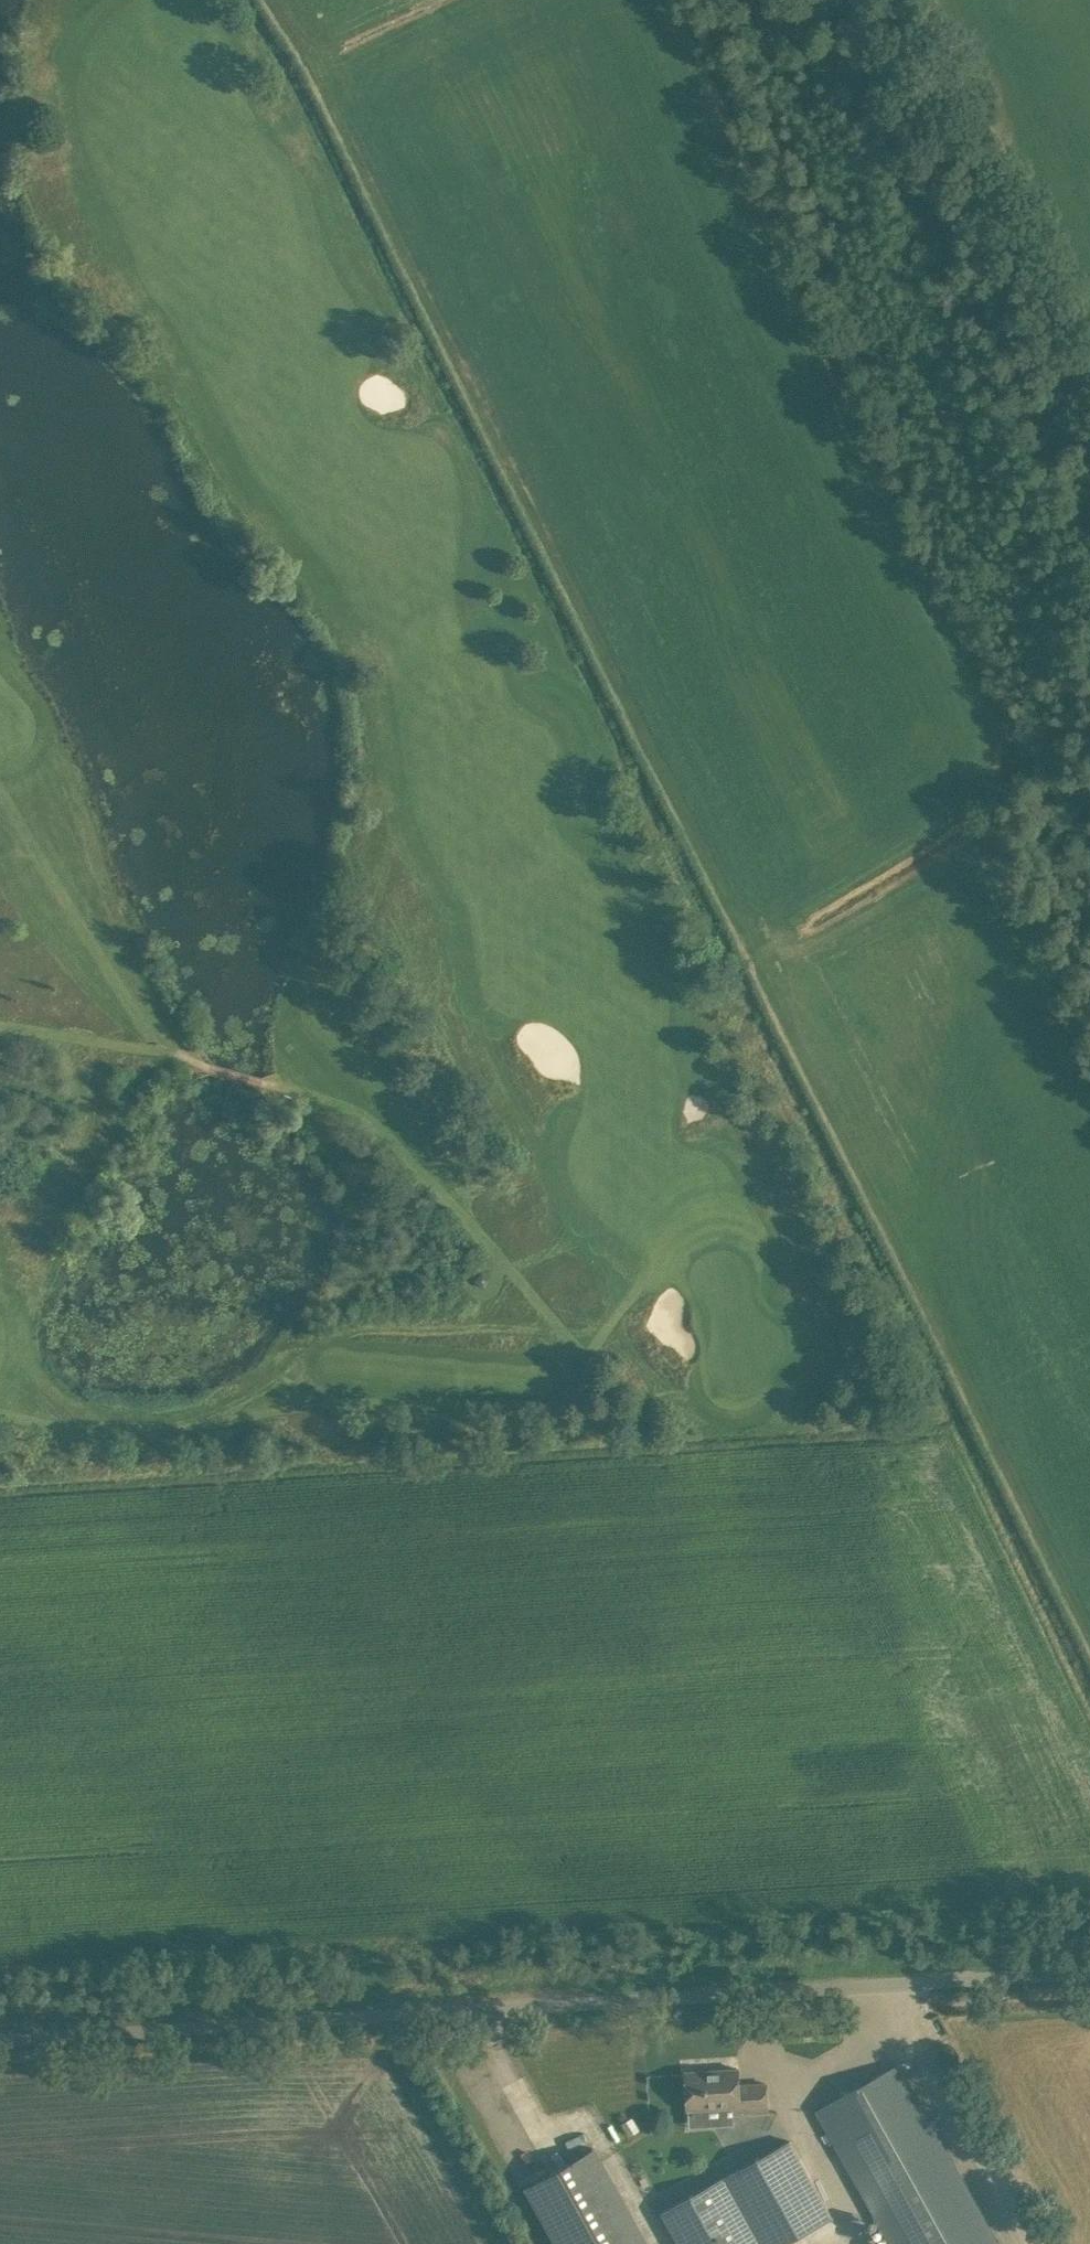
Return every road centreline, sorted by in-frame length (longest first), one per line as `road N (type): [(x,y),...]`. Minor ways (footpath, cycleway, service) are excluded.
road 1 (unclassified): [(0,2038),(1089,1969)]

